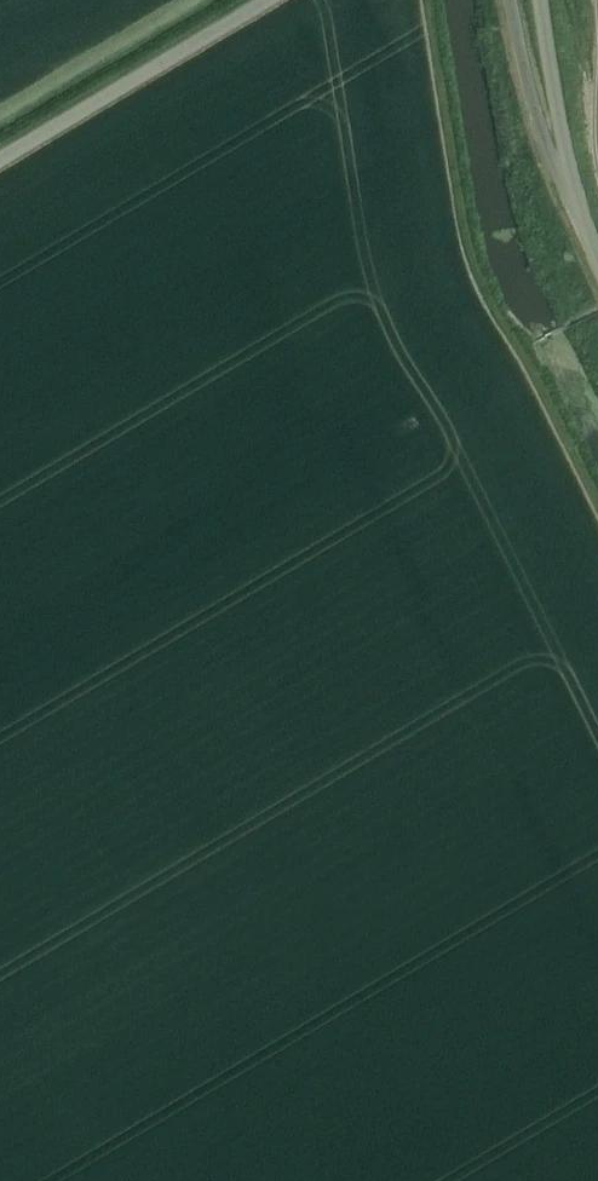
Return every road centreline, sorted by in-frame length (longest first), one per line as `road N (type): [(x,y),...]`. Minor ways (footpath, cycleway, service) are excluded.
road 1 (unclassified): [(0,158),(263,0)]
road 2 (unclassified): [(572,196),(522,69),(506,0)]
road 3 (unclassified): [(572,196),(540,0)]

